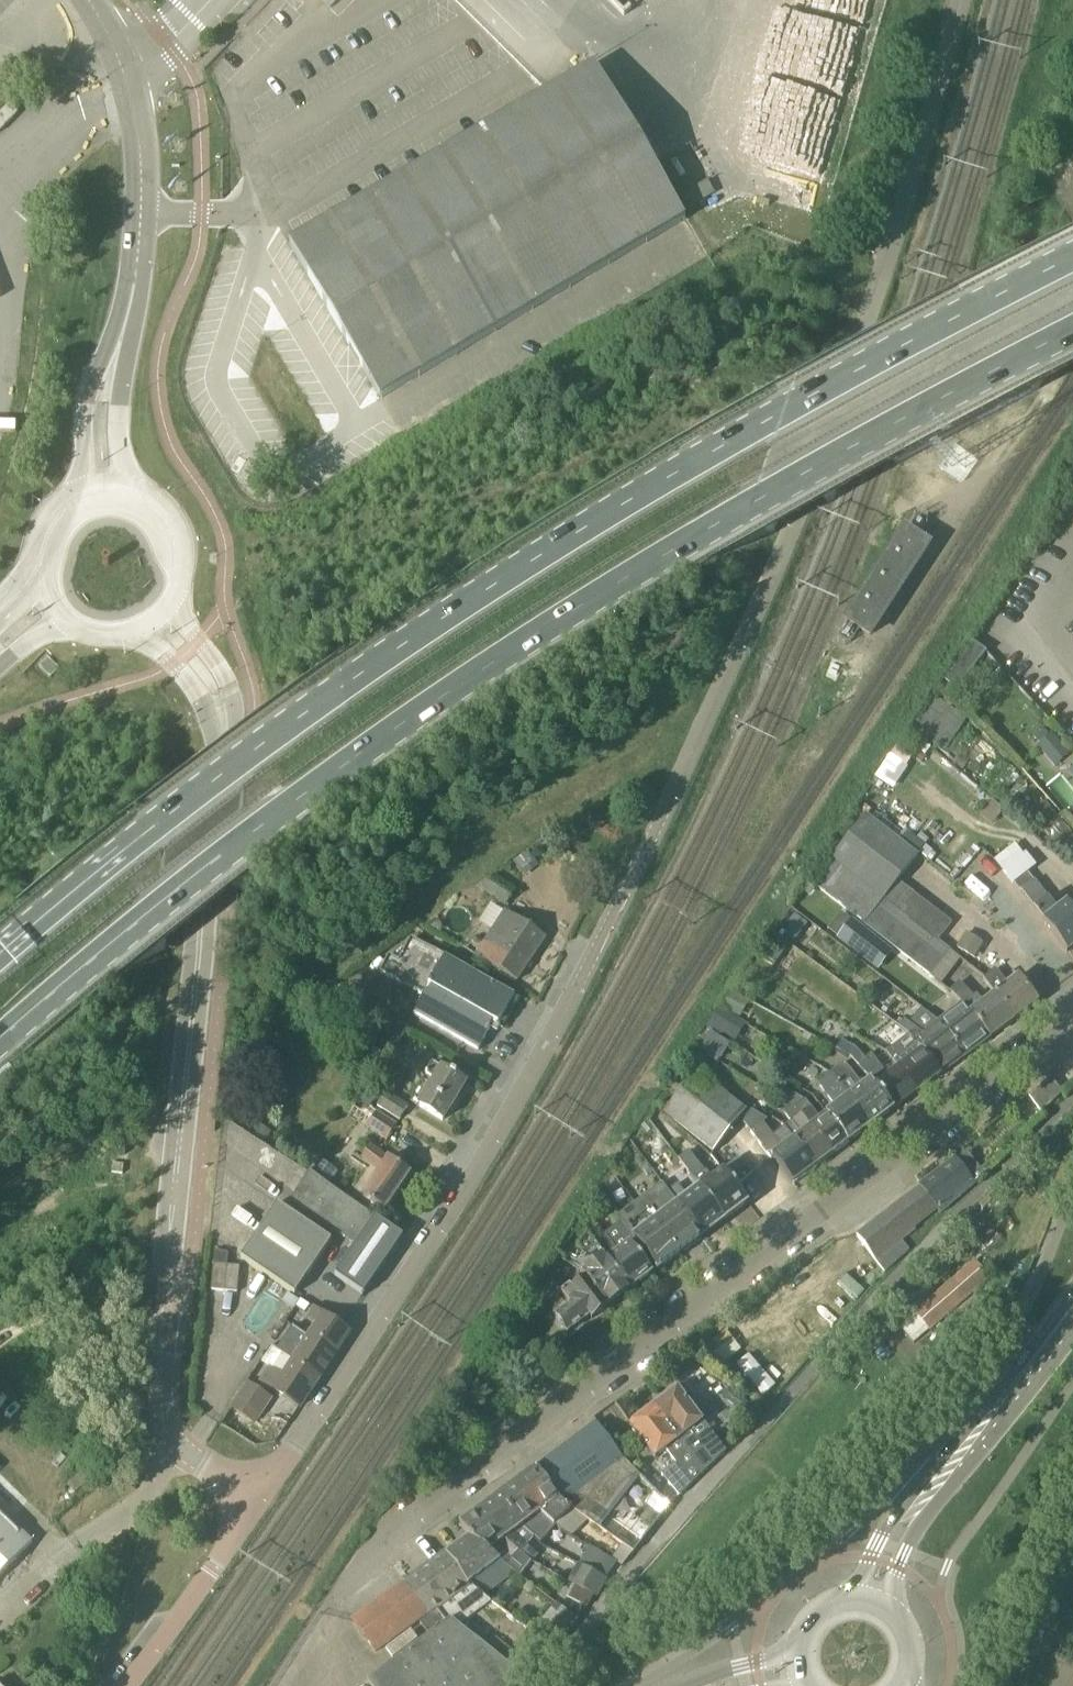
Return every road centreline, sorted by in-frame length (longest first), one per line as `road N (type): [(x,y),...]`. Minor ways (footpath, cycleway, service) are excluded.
road 1 (unclassified): [(258,1501),(387,1316),(537,1067),(652,842),(863,344),(959,0)]
road 2 (primary): [(0,1042),(254,834),(543,631),(867,439),(1072,330)]
road 3 (primary): [(1072,258),(821,392),(515,573),(261,744),(0,957)]
road 4 (residential): [(331,1601),(413,1517),(1072,1026)]
road 5 (unclassified): [(258,1501),(180,1449),(162,1400),(175,1190),(220,752)]
road 6 (unclassified): [(90,0),(119,53),(139,125),(141,236),(118,351)]
road 7 (unclassified): [(132,1685),(258,1501)]
road 8 (tertiary): [(959,1459),(1072,1311)]
road 9 (tertiary): [(959,1459),(893,1520),(849,1598)]
road 10 (unclassified): [(220,752),(225,675),(186,623),(180,589)]
road 11 (tertiary): [(889,1610),(898,1568),(959,1459)]
road 12 (unclassified): [(180,589),(162,538),(143,515),(111,504),(75,517)]
road 13 (unclassified): [(134,631),(156,641),(199,694),(220,752)]
road 14 (unclassified): [(118,351),(87,407),(81,489)]
road 15 (unclassified): [(81,489),(43,519),(24,575),(0,604)]
road 16 (unclassified): [(137,485),(118,446),(118,351)]
road 17 (unclassified): [(180,589),(184,533),(165,503),(137,485)]

